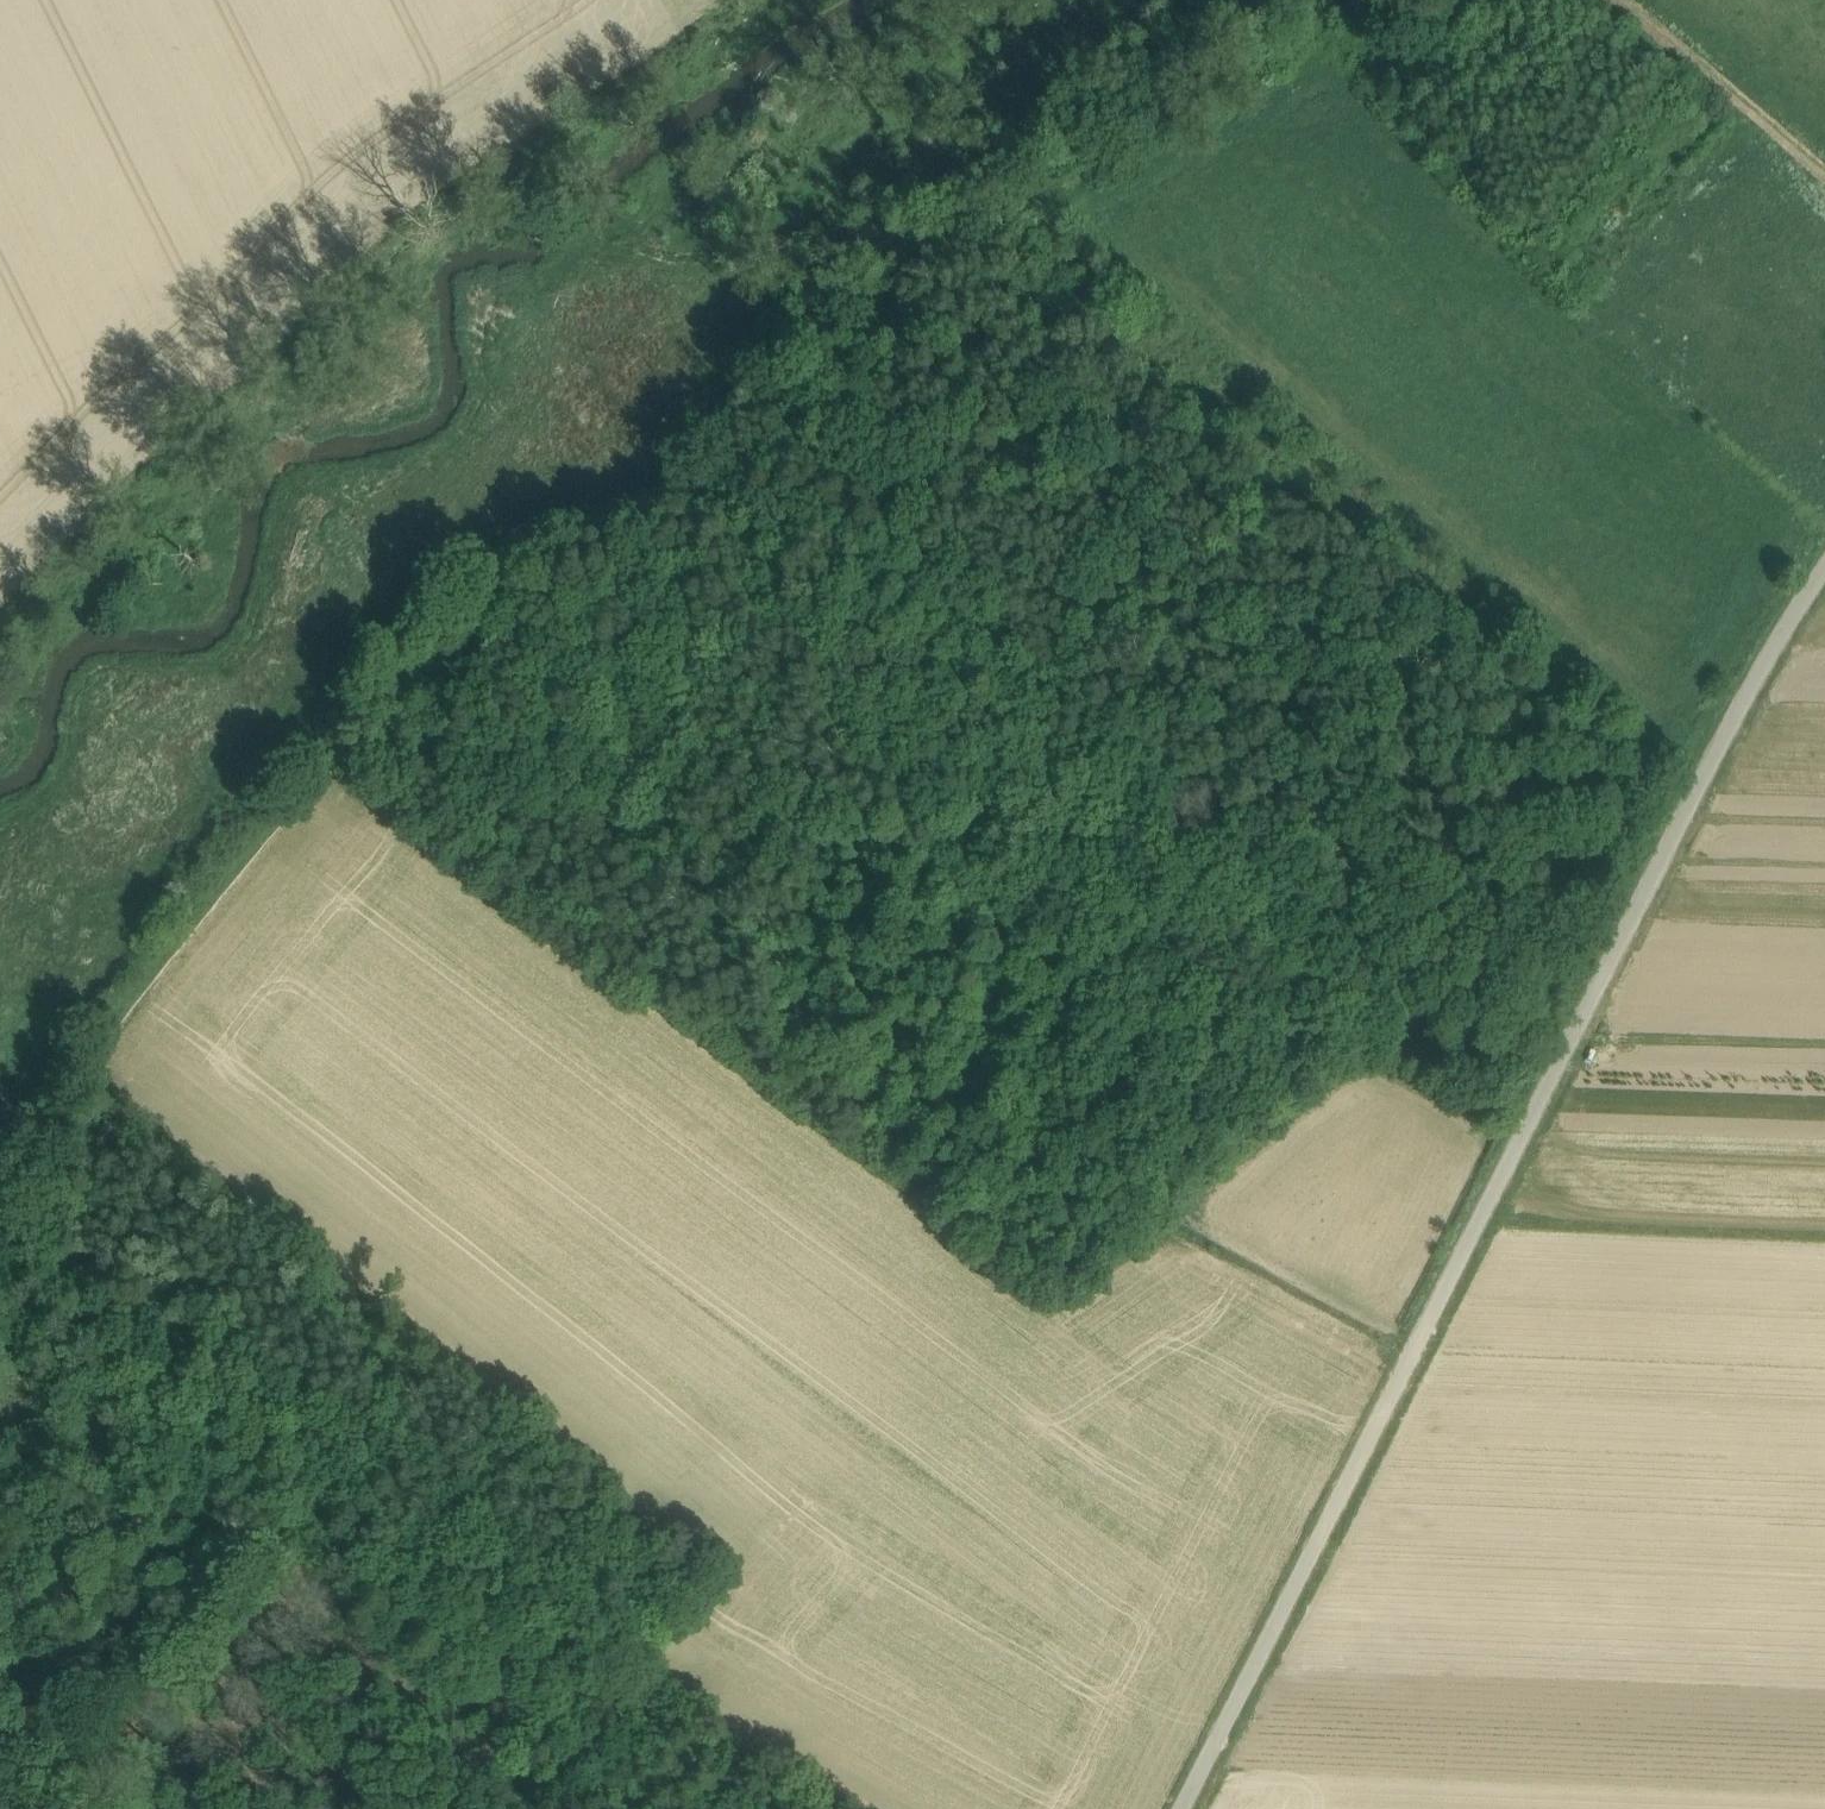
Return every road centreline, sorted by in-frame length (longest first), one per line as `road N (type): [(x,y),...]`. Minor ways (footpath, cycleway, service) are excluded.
road 1 (unclassified): [(1177,1808),(1710,741),(1824,556)]
road 2 (track): [(1611,0),(1824,182)]

